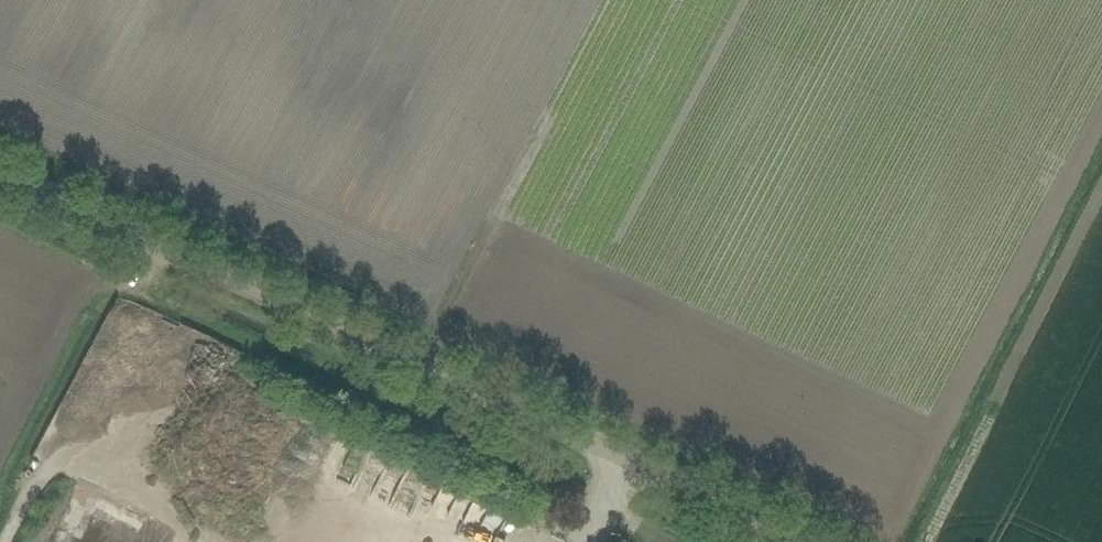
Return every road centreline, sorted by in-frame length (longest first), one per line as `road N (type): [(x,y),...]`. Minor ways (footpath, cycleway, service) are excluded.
road 1 (tertiary): [(809,541),(670,467),(0,159)]

